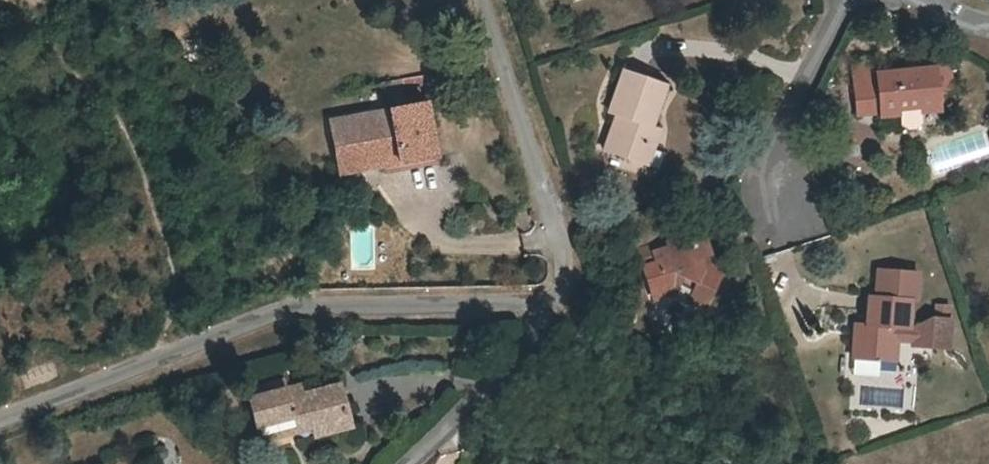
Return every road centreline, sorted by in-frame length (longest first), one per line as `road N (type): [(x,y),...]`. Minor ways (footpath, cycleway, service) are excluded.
road 1 (residential): [(554,306),(293,308),(0,418)]
road 2 (residential): [(479,0),(556,227),(564,271),(554,306)]
road 3 (residential): [(850,0),(769,163),(782,208)]
road 4 (residential): [(554,306),(517,356),(404,463)]

